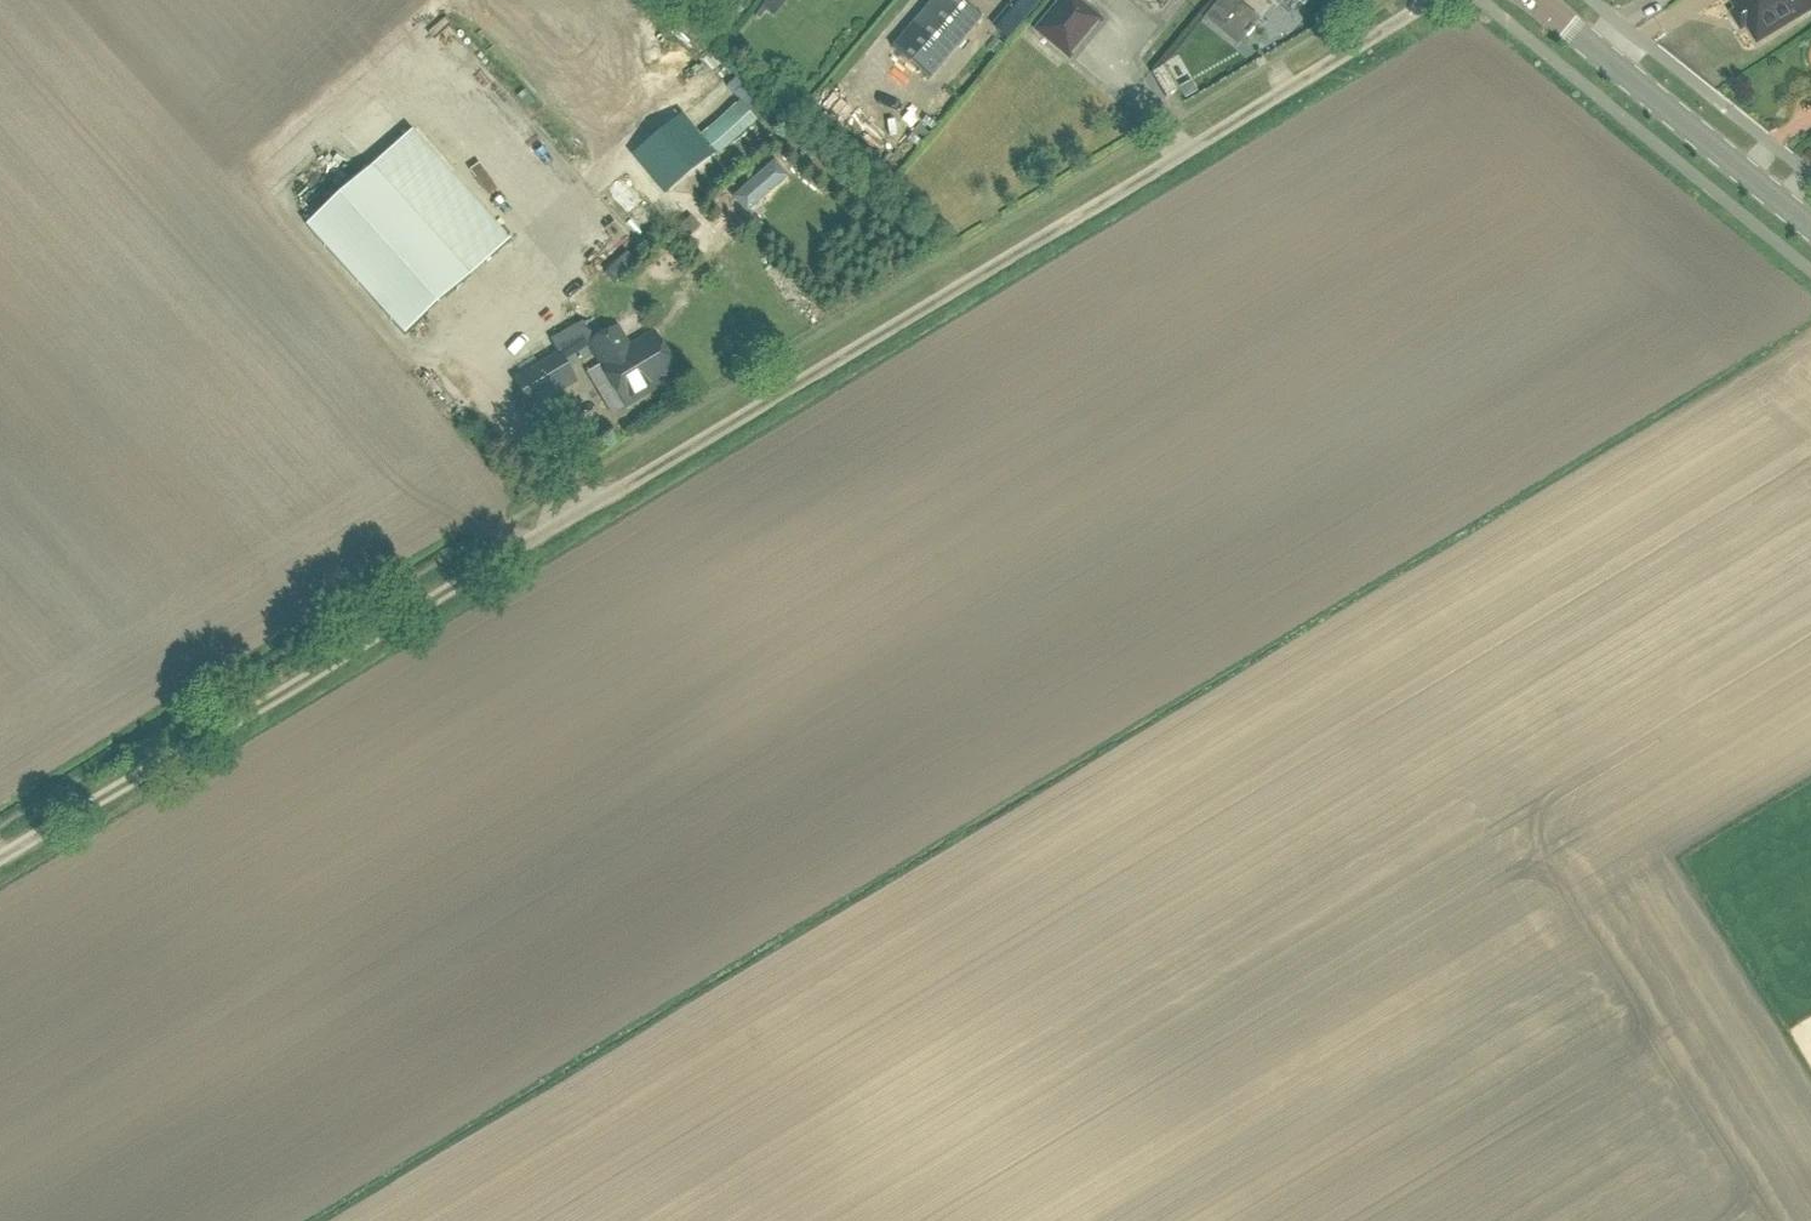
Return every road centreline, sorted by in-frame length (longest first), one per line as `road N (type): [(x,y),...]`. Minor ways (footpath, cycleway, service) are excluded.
road 1 (track): [(0,860),(983,274)]
road 2 (unclassified): [(983,274),(1435,0)]
road 3 (tertiary): [(1810,227),(1534,0)]

